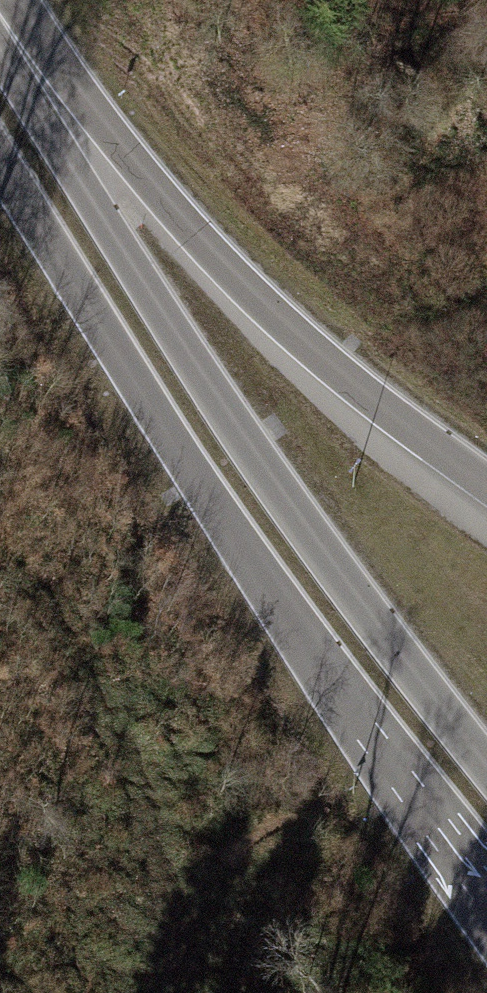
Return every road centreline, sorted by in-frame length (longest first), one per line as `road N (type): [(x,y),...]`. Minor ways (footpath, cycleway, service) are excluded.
road 1 (secondary): [(0,157),(362,727),(486,896)]
road 2 (secondary): [(486,765),(256,451),(0,54)]
road 3 (secondary): [(486,487),(368,400),(172,215),(17,0)]

